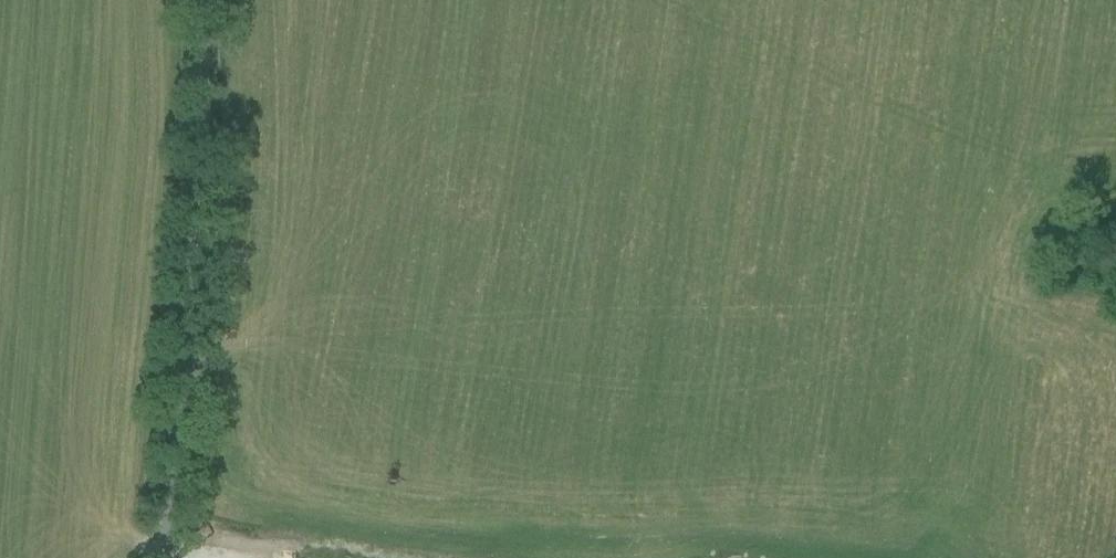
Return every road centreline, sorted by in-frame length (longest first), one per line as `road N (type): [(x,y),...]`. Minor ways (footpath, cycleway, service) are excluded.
road 1 (unclassified): [(162,557),(198,219),(192,0)]

